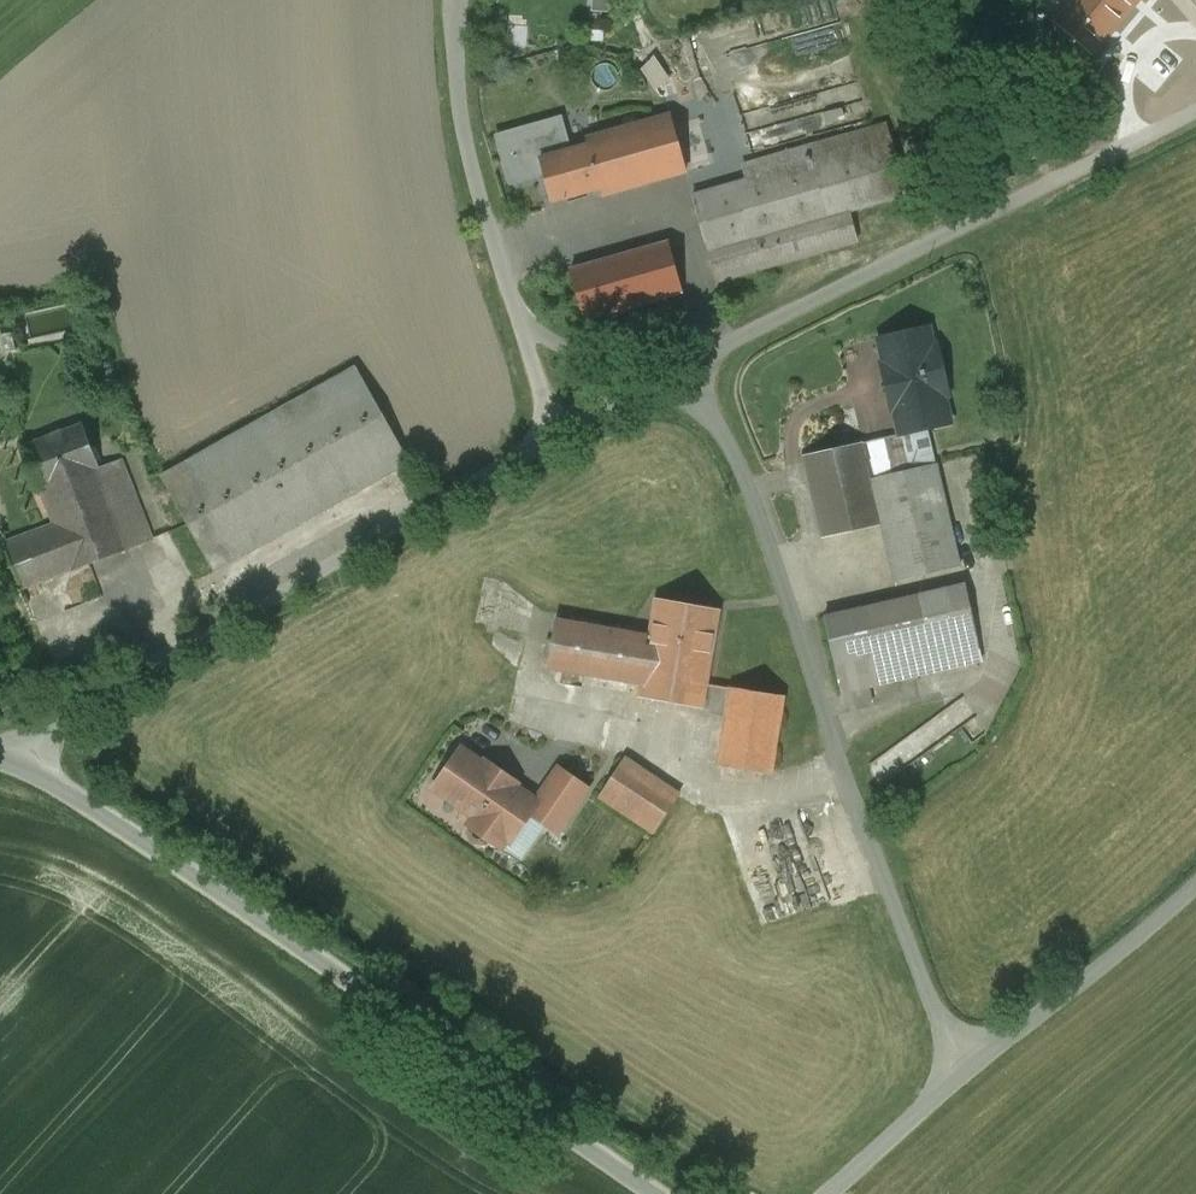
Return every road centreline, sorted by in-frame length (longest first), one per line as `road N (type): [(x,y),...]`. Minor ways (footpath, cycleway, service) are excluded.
road 1 (unclassified): [(656,1193),(81,801),(0,760)]
road 2 (unclassified): [(680,370),(34,734),(0,741)]
road 3 (unclassified): [(680,370),(752,496),(844,780),(938,1013),(974,1064)]
road 4 (unclassified): [(1195,108),(837,282),(680,370)]
road 5 (track): [(555,439),(459,119),(457,0)]
road 6 (unclassified): [(1195,884),(974,1064)]
road 7 (unclassified): [(974,1064),(827,1193)]
road 8 (track): [(503,266),(678,216)]

